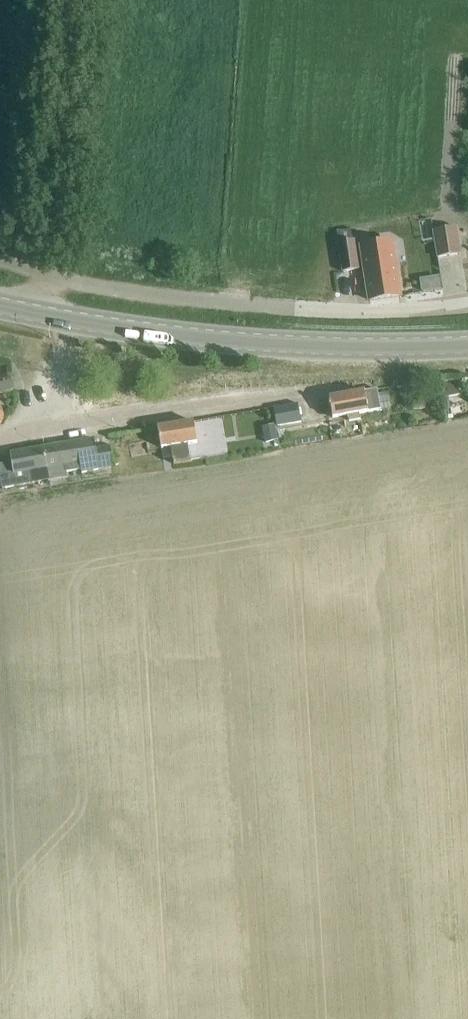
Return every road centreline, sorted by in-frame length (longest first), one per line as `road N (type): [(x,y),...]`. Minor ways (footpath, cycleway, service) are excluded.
road 1 (residential): [(49,275),(121,292),(294,310),(467,307)]
road 2 (secondary): [(54,318),(253,344),(467,346)]
road 3 (residential): [(0,445),(45,431),(362,387)]

